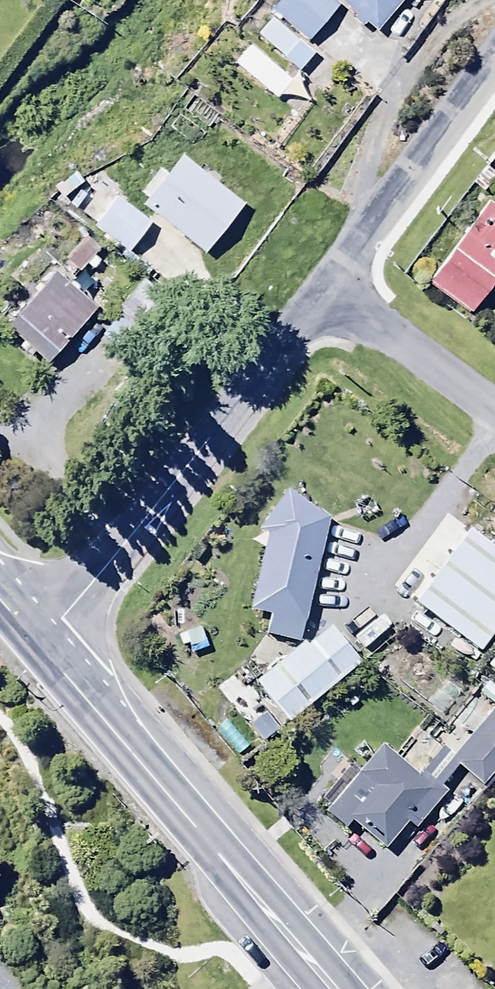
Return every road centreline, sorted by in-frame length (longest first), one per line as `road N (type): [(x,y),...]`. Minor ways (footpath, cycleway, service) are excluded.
road 1 (residential): [(37,645),(326,287)]
road 2 (trunk): [(336,988),(37,645)]
road 3 (residential): [(326,287),(494,58)]
road 4 (residential): [(326,287),(494,414)]

